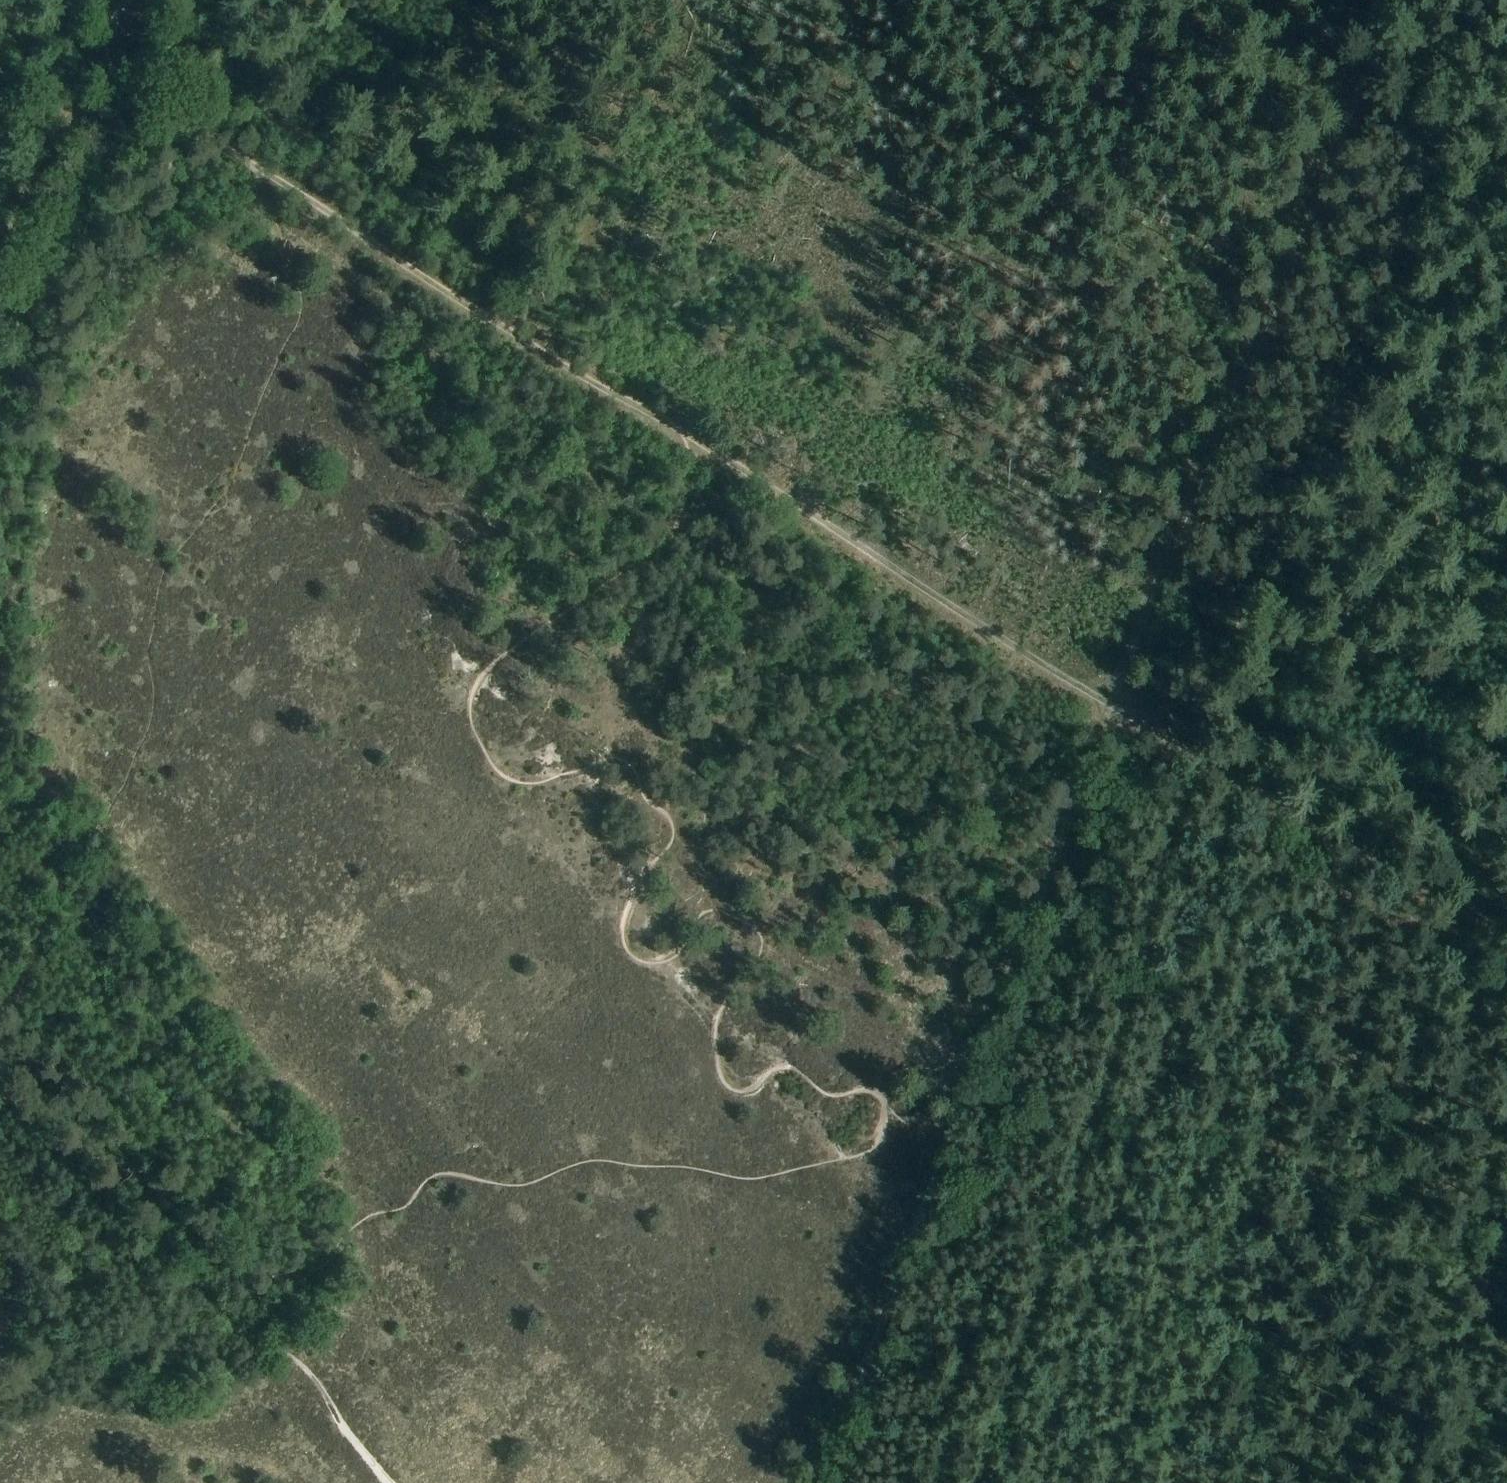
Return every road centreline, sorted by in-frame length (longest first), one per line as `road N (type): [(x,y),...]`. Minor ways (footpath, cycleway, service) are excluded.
road 1 (track): [(820,1482),(1112,709),(1397,0)]
road 2 (track): [(1189,1482),(1336,943),(1361,890),(1350,842),(1112,709)]
road 3 (track): [(684,437),(1112,709)]
road 4 (track): [(265,172),(684,437)]
road 5 (track): [(97,69),(0,263)]
road 6 (track): [(1506,934),(1350,842)]
road 7 (track): [(97,69),(203,134)]

